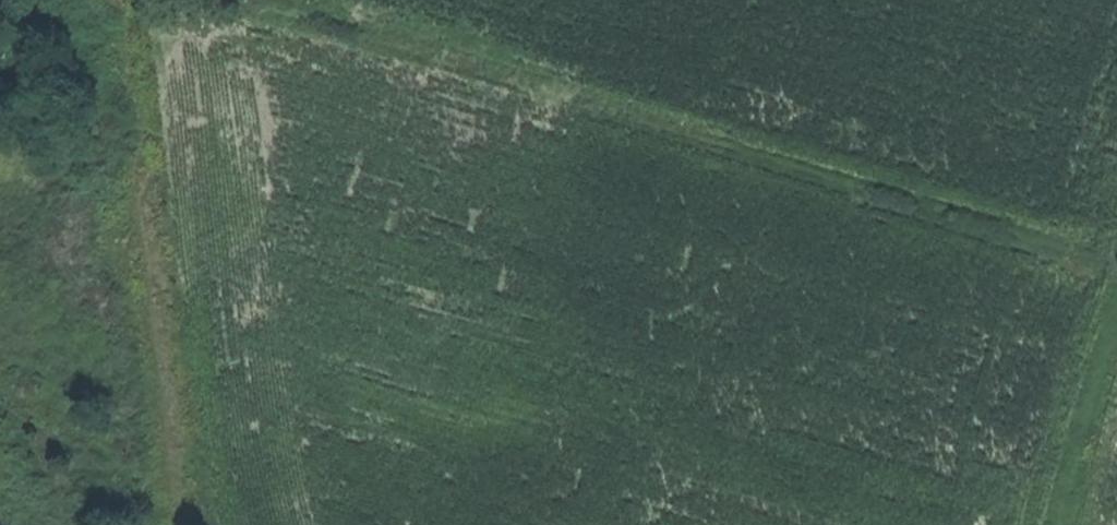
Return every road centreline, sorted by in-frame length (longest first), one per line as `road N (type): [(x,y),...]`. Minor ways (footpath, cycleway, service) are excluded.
road 1 (track): [(180,524),(119,0)]
road 2 (track): [(1041,524),(1116,249)]

